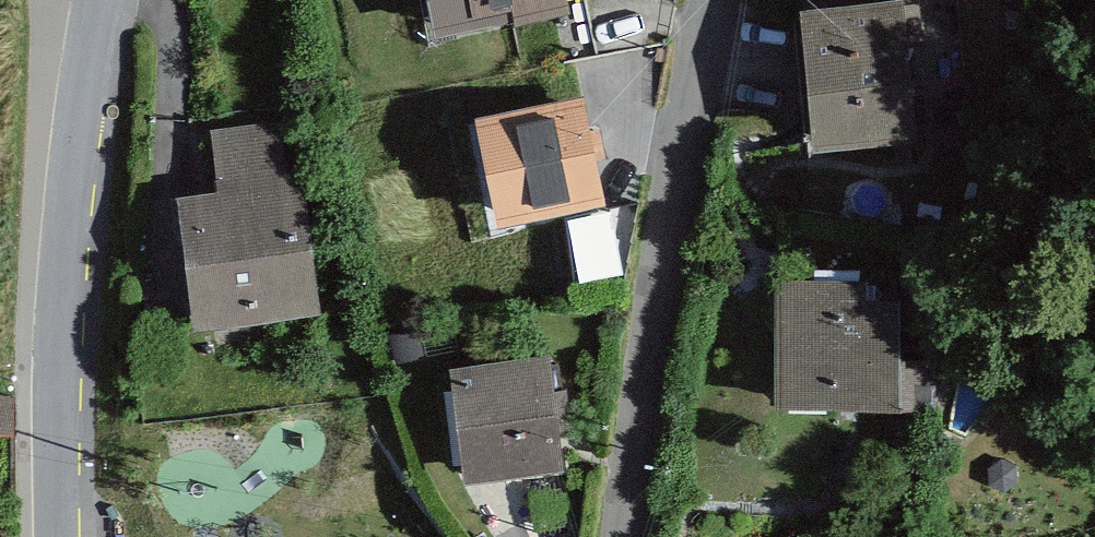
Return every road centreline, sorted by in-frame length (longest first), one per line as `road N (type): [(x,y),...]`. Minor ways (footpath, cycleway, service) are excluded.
road 1 (residential): [(621,536),(658,267),(711,0)]
road 2 (residential): [(113,0),(76,211),(60,536)]

